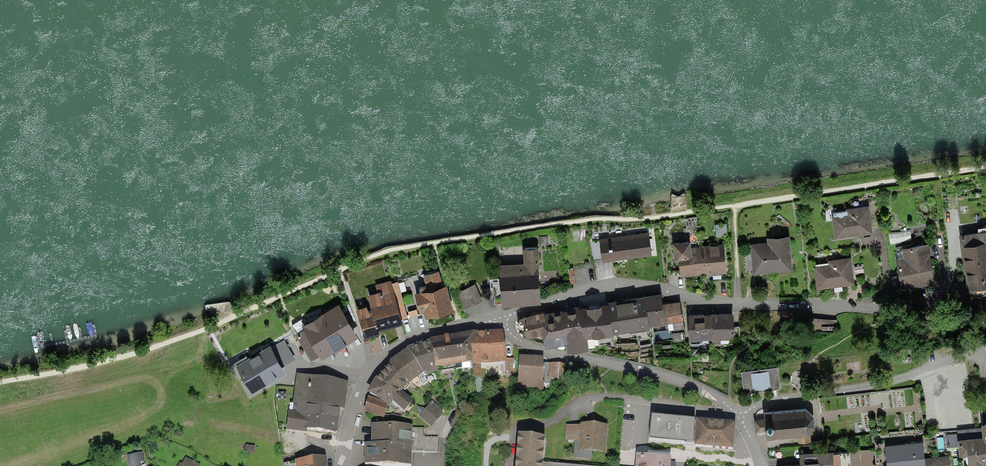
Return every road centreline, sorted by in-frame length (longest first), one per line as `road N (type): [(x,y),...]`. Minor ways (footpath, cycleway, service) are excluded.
road 1 (residential): [(502,319),(630,284),(720,303),(876,310),(985,295)]
road 2 (residential): [(502,319),(533,348),(665,378),(739,416)]
road 3 (residential): [(739,416),(765,402),(888,383),(985,349)]
road 4 (residential): [(343,465),(357,397),(384,354),(429,331),(502,319)]

